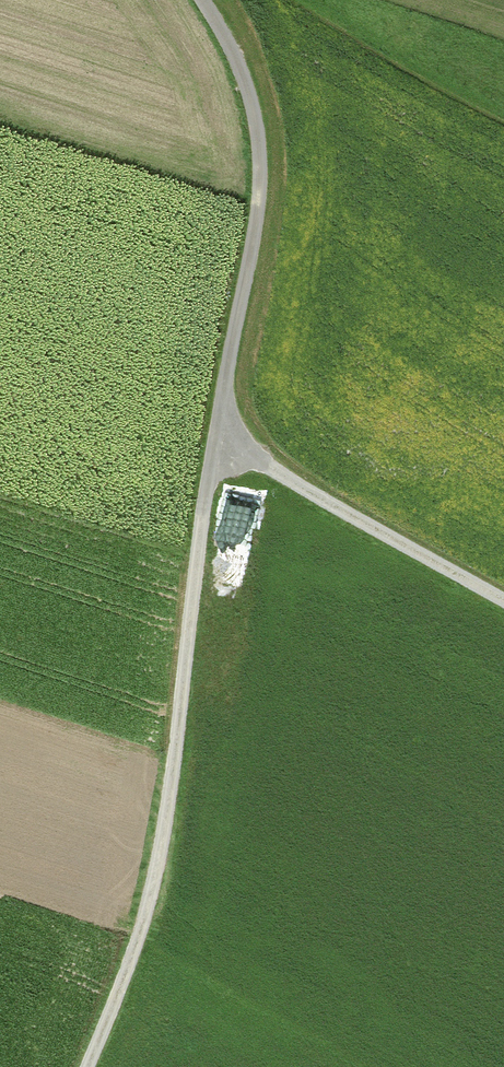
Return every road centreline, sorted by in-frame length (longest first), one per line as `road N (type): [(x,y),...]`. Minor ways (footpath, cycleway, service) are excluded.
road 1 (track): [(86,1066),(140,932),(165,826),(216,439),(260,197),(253,111),(224,35),(200,0)]
road 2 (track): [(503,601),(216,439)]

